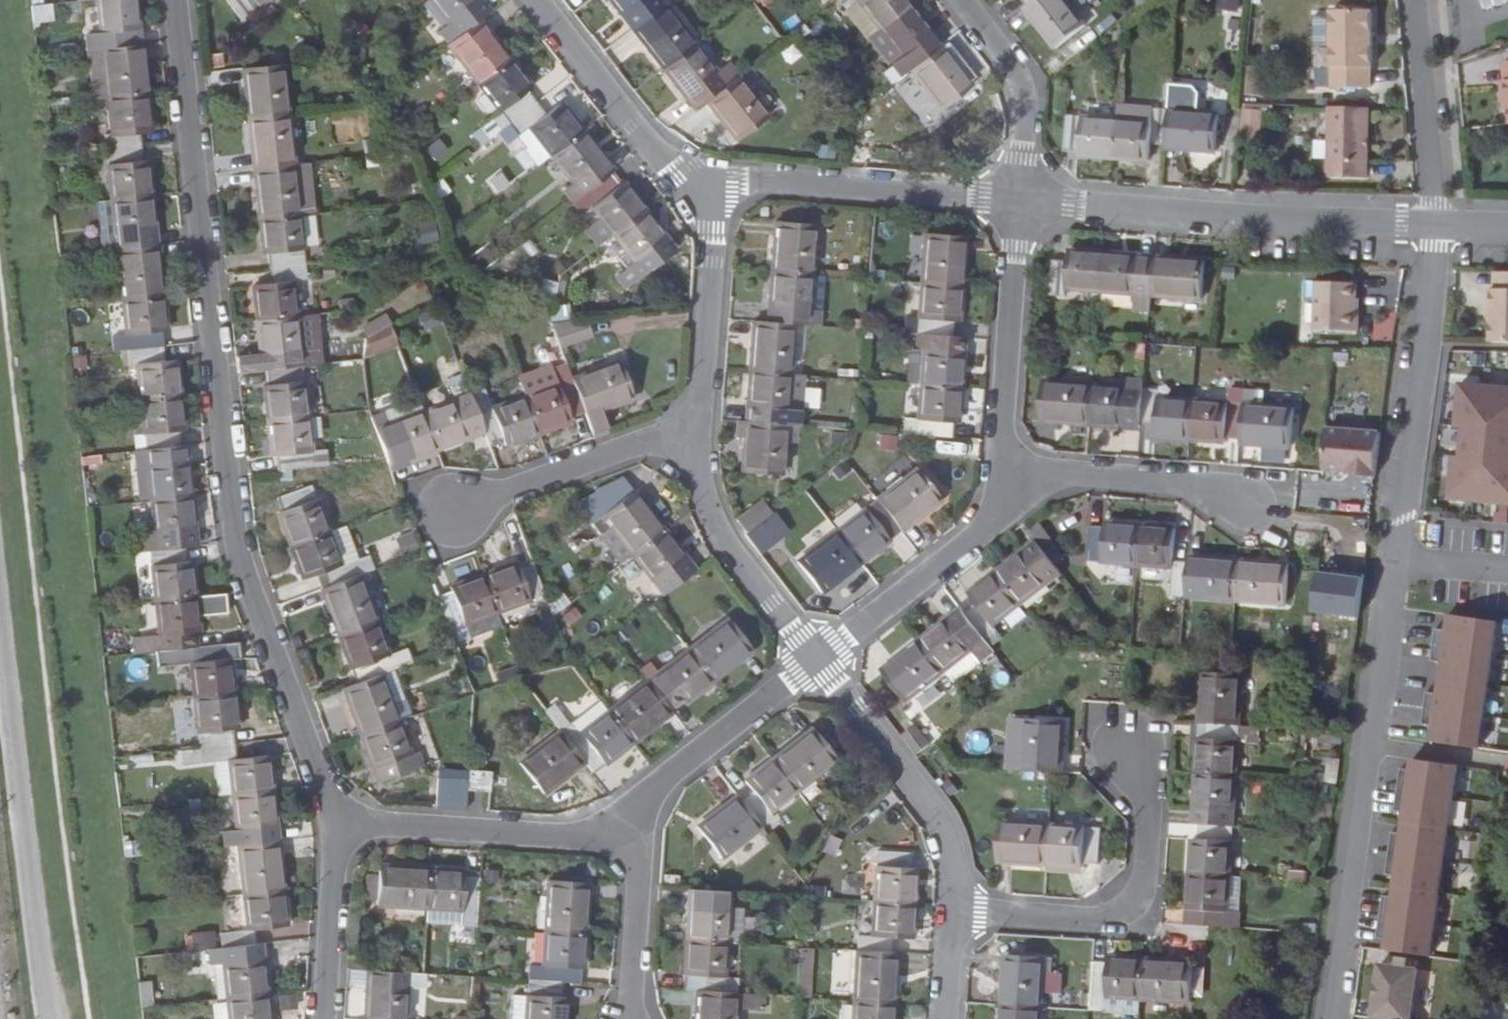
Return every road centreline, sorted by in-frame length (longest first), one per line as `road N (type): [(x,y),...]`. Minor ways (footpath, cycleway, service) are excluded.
road 1 (residential): [(338,821),(245,568),(227,479),(175,0)]
road 2 (residential): [(1332,1018),(1395,563)]
road 3 (residential): [(0,578),(53,1018)]
road 4 (residential): [(1434,224),(1022,200)]
road 5 (residential): [(1395,563),(1434,224)]
road 6 (residential): [(1142,754),(1143,882),(1107,920),(950,910)]
road 7 (residential): [(1022,200),(715,182)]
road 8 (residential): [(950,910),(953,859),(926,803),(812,662)]
road 9 (residential): [(338,821),(574,836),(626,819)]
road 10 (residential): [(444,515),(703,427)]
road 11 (residential): [(992,471),(1022,200)]
road 12 (residential): [(812,662),(725,555),(699,488),(703,427)]
road 13 (residential): [(812,662),(976,526),(992,471)]
road 14 (residential): [(715,182),(681,175),(644,142),(536,0)]
road 15 (residential): [(1245,492),(992,471)]
road 16 (residential): [(703,427),(715,182)]
road 17 (residential): [(626,819),(812,662)]
road 18 (residential): [(1434,224),(1414,0)]
road 19 (residential): [(961,0),(1021,86),(1022,200)]
road 20 (residential): [(636,1018),(638,845),(626,819)]
road 21 (residential): [(326,1018),(338,821)]

